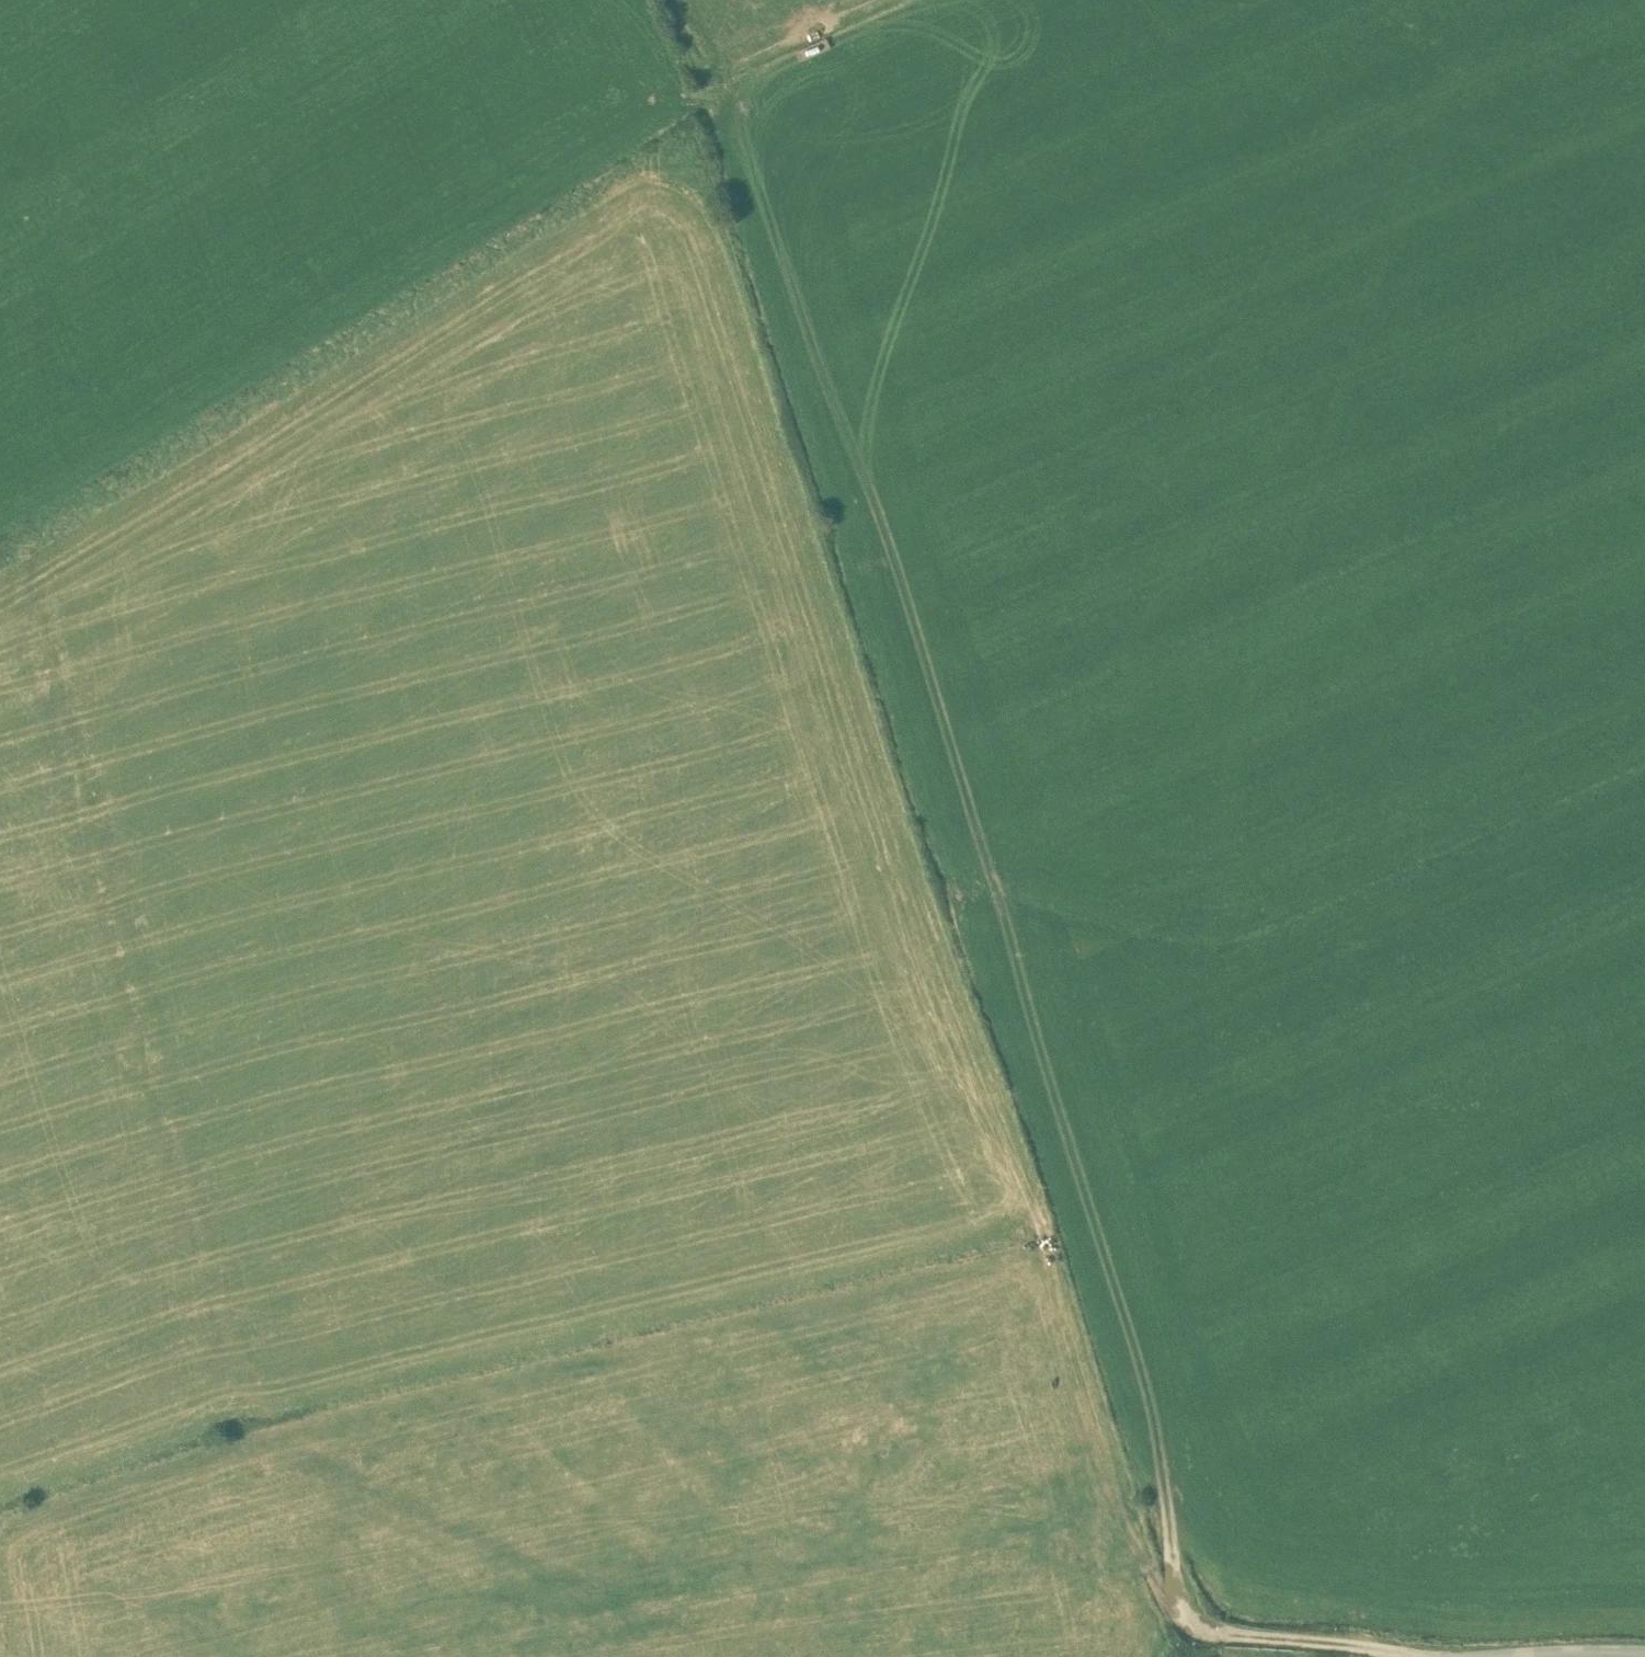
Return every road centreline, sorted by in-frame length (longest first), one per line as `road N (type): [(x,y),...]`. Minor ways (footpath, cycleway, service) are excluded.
road 1 (unclassified): [(1457,1656),(1644,1648)]

